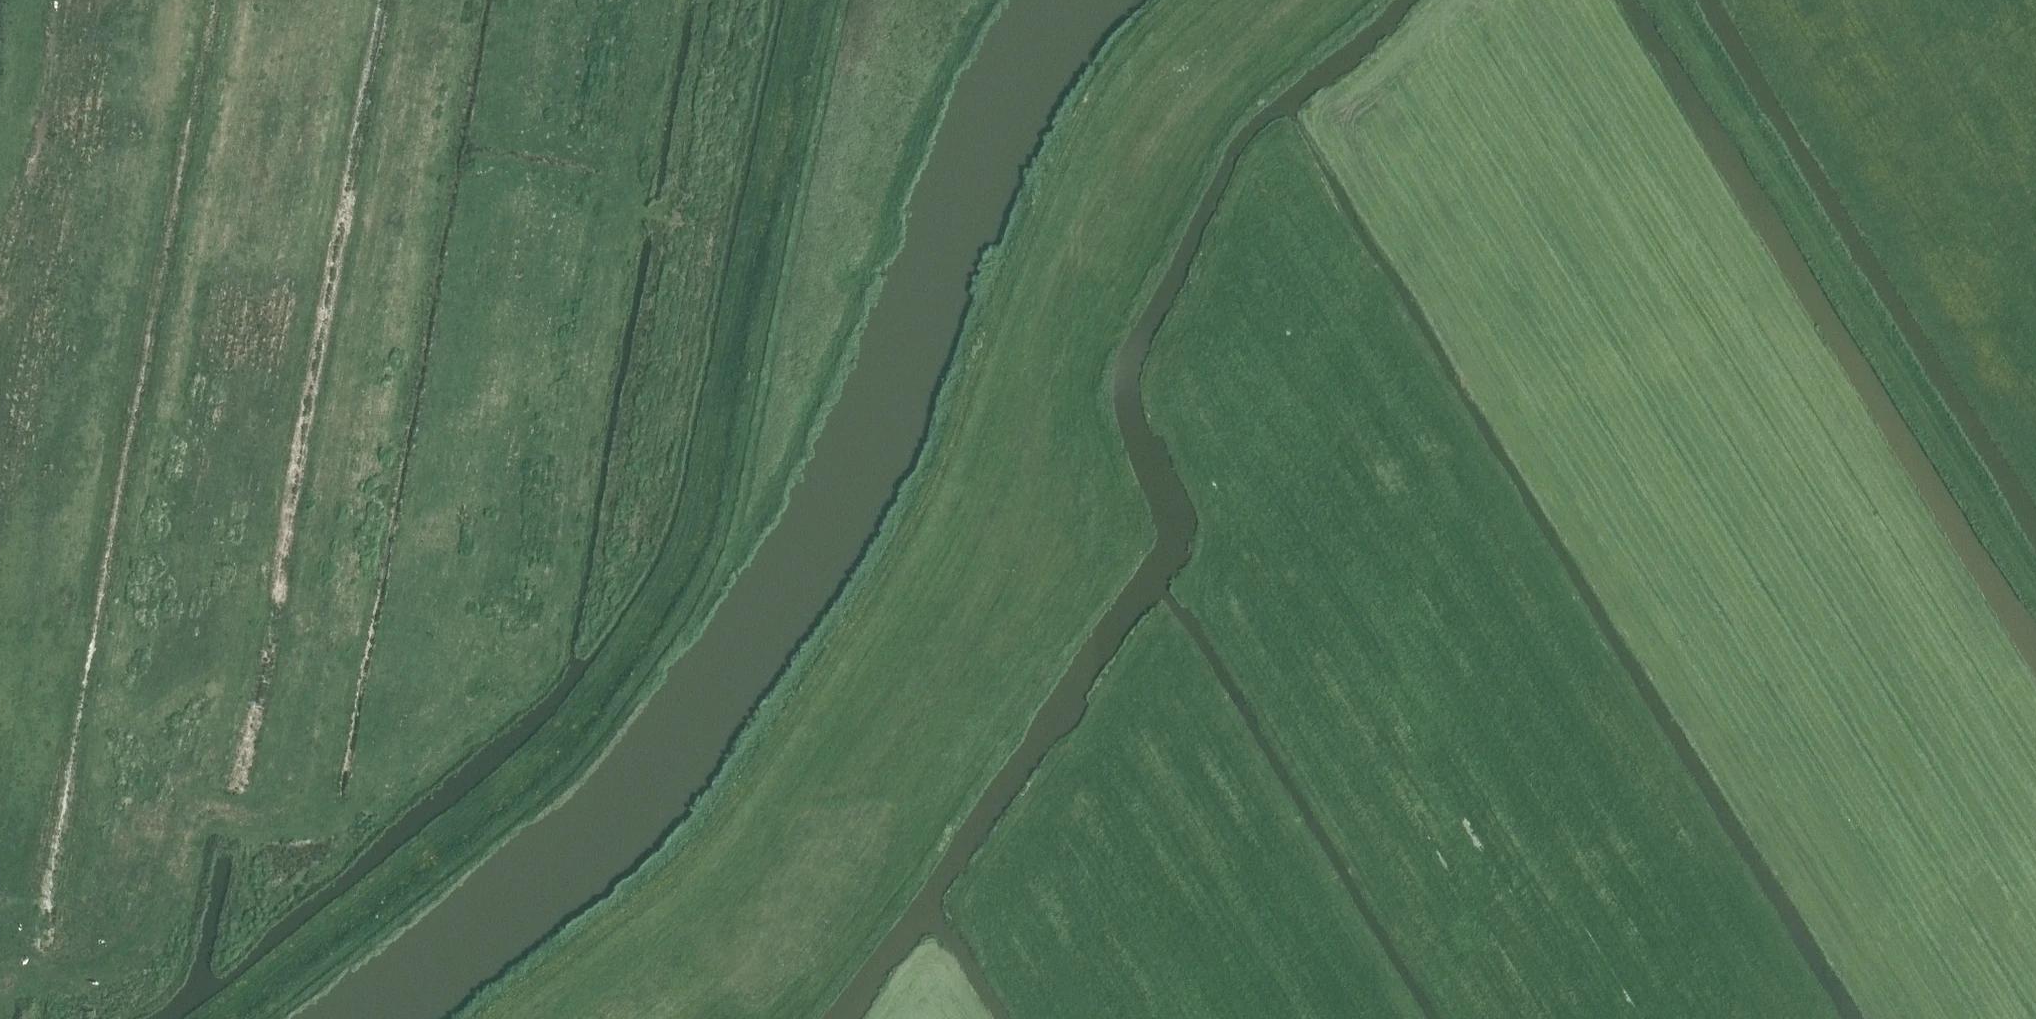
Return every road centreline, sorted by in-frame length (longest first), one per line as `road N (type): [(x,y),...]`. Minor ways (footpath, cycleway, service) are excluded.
road 1 (track): [(1667,0),(2035,589)]

